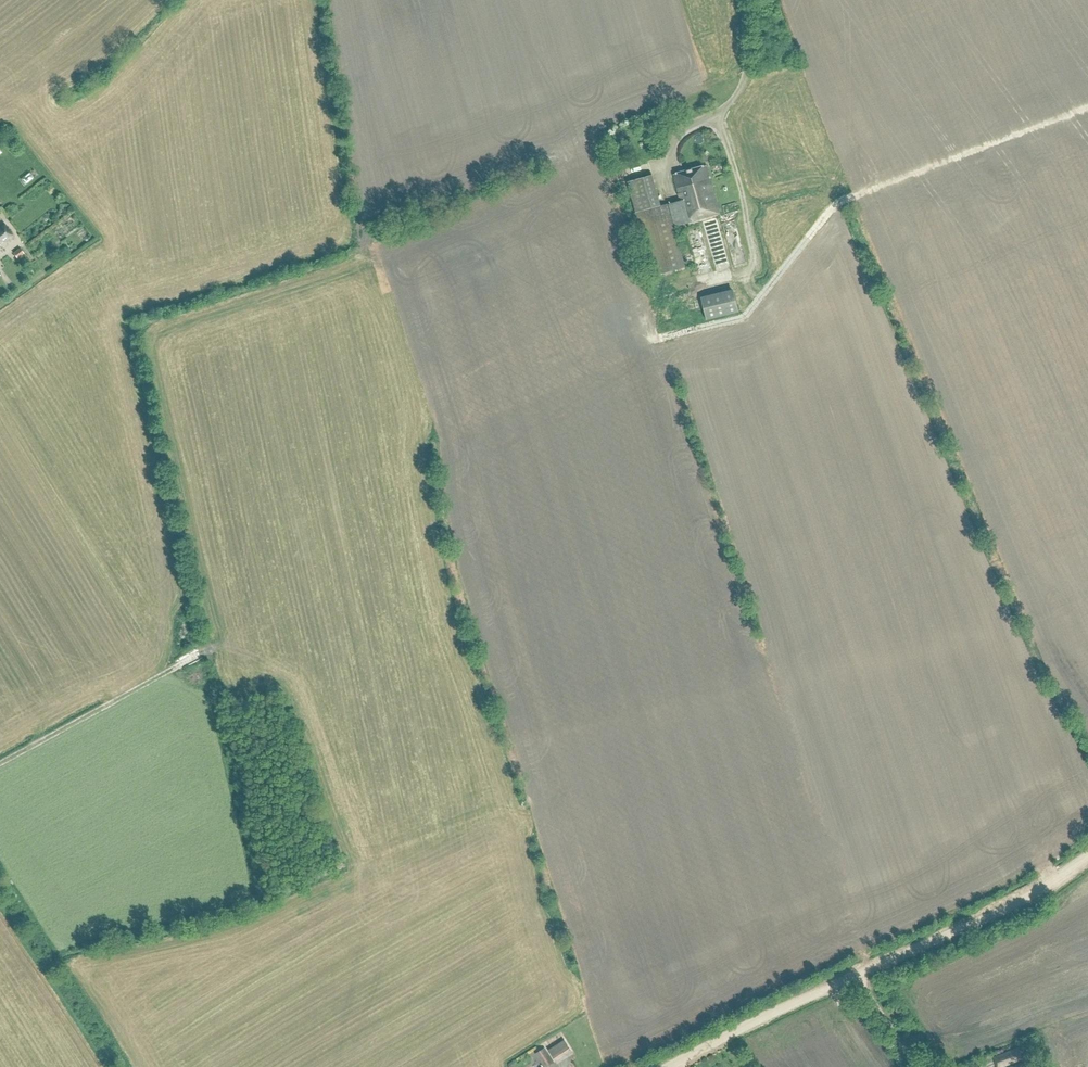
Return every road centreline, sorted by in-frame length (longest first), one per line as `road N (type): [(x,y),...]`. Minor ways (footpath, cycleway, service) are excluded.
road 1 (track): [(652,331),(660,338),(744,317),(837,204),(1087,107)]
road 2 (unclassified): [(857,973),(996,912),(1087,856)]
road 3 (unclassified): [(668,1066),(857,973)]
road 4 (track): [(742,0),(751,63),(713,122)]

